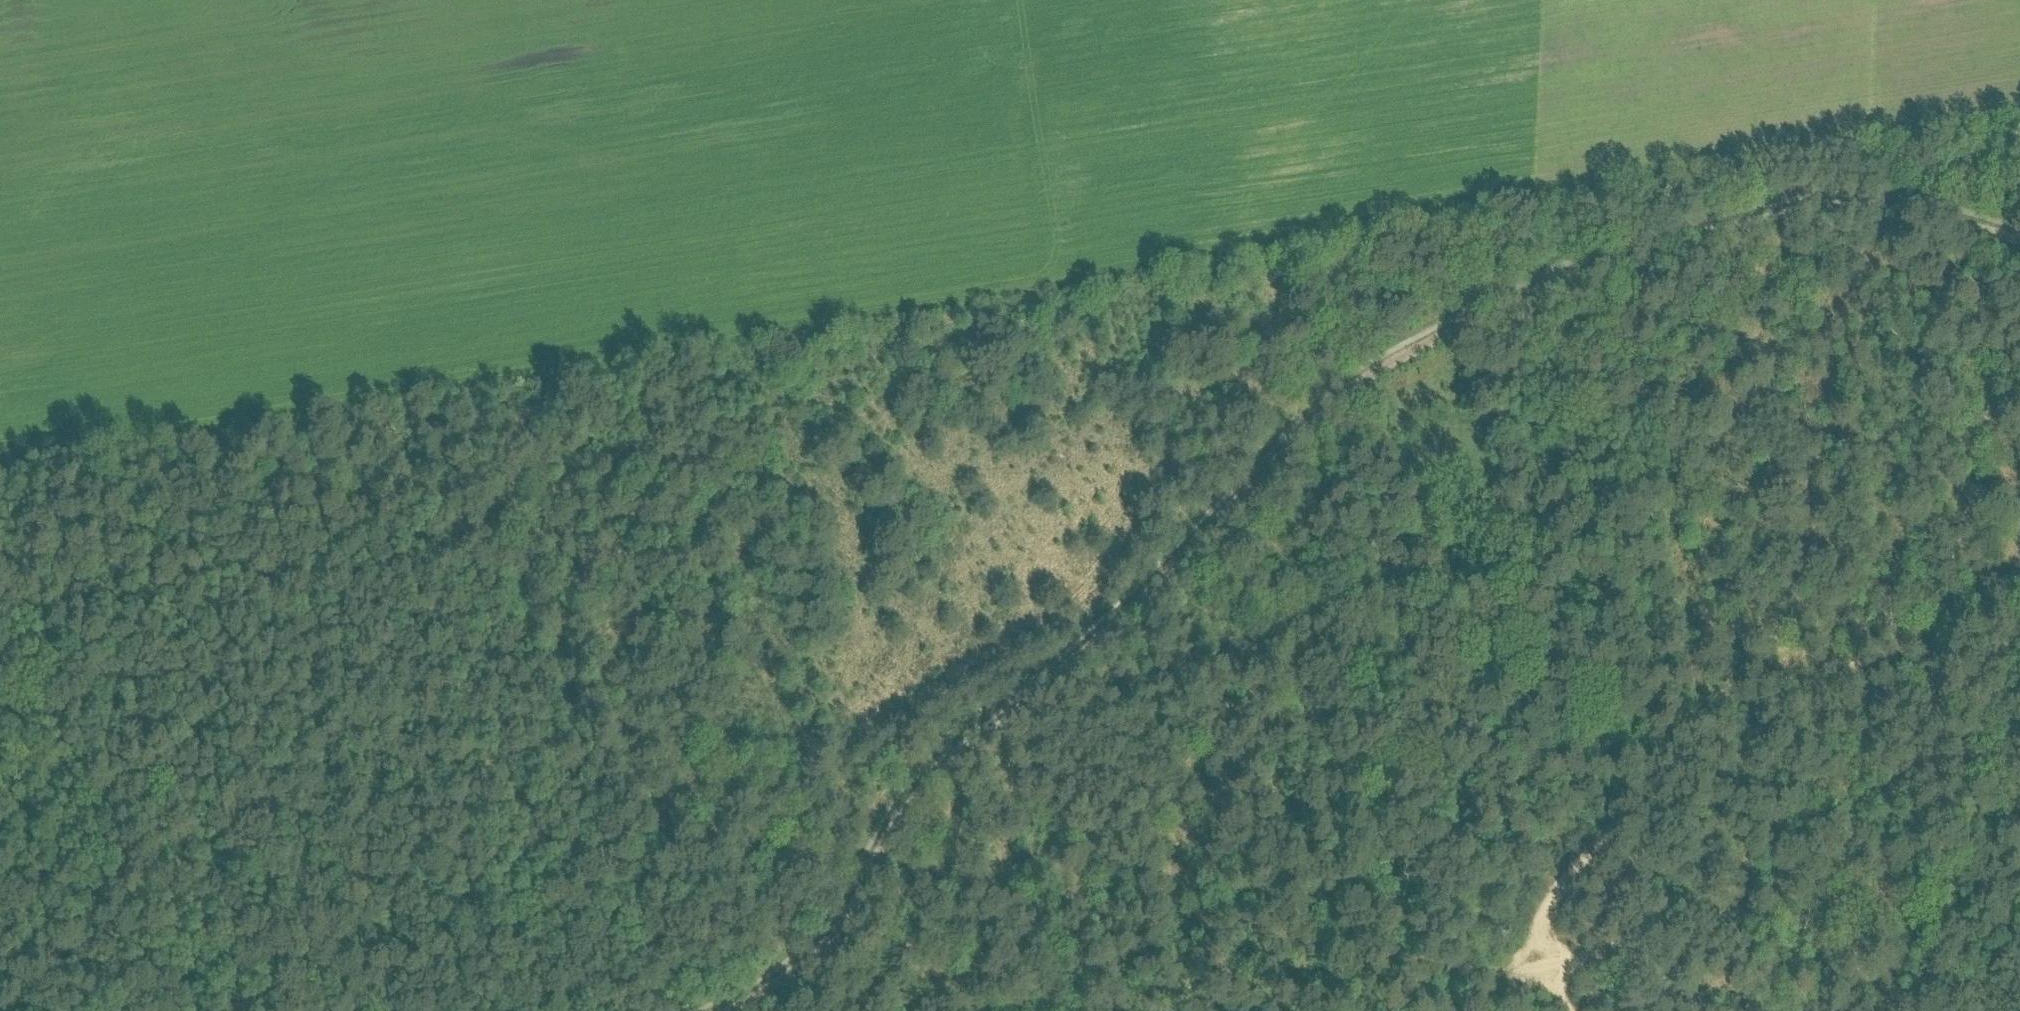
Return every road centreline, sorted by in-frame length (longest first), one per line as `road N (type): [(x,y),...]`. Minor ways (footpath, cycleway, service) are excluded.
road 1 (track): [(731,1010),(836,933),(915,795),(1098,639),(1348,391),(1381,371),(1605,262),(1783,215),(1852,205),(1916,211),(2019,242)]

